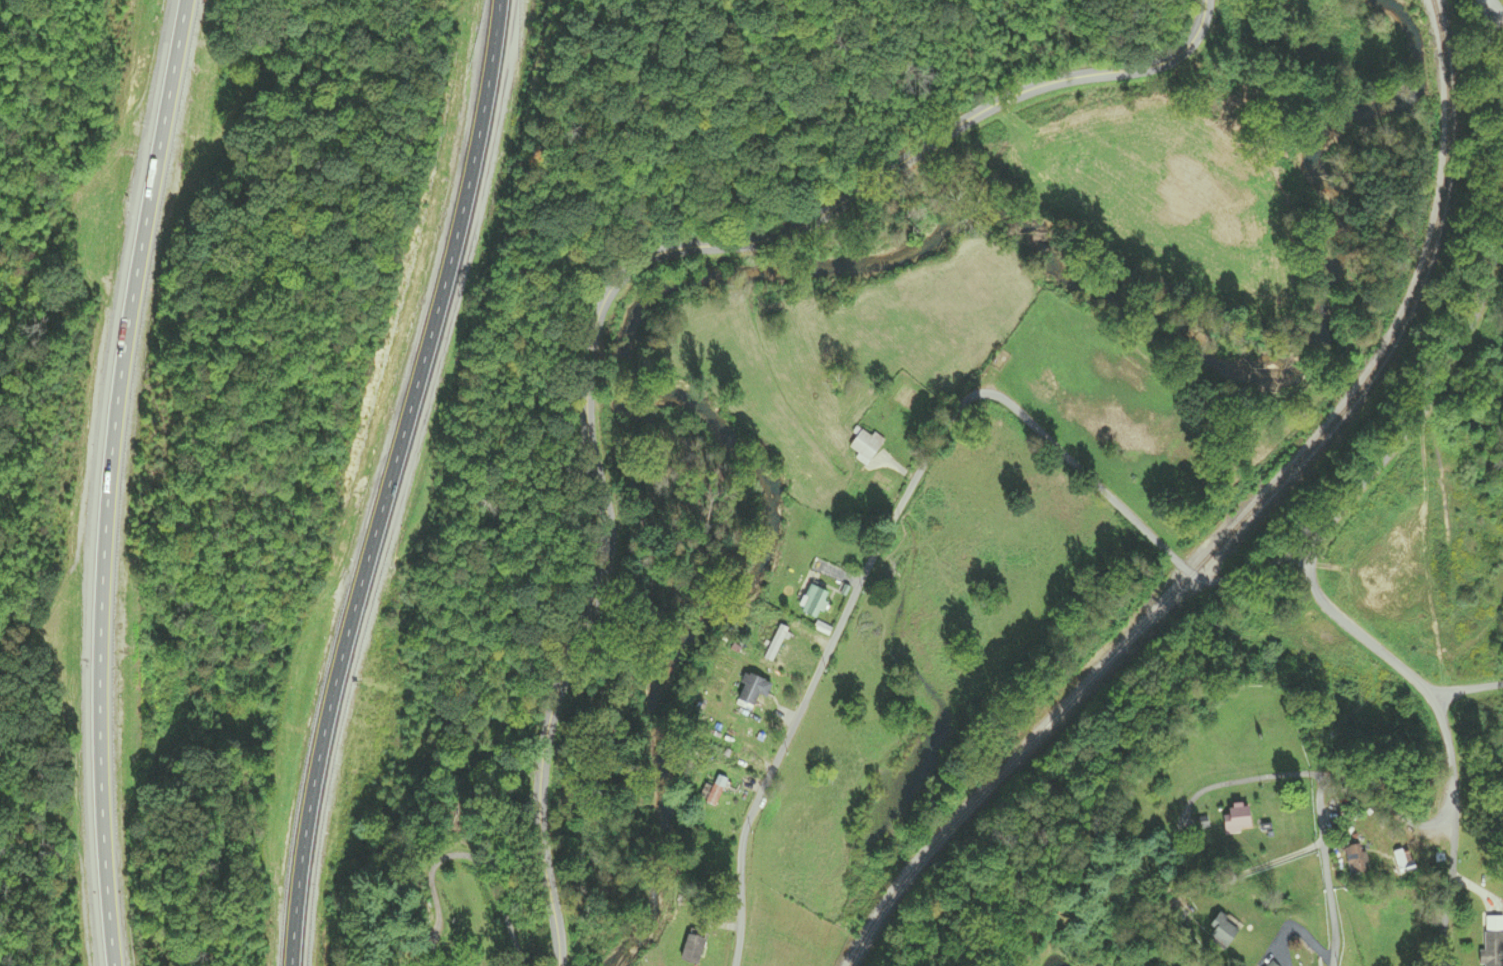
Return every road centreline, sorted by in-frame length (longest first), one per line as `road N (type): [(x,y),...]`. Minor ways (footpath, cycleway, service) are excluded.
road 1 (motorway): [(296,965),(306,827),(331,690),(456,246),(501,0)]
road 2 (motorway): [(186,0),(130,315),(104,538),(97,663),(115,965)]
road 3 (tertiary): [(559,965),(542,743),(604,535),(588,416),(589,353),(604,298),(631,265)]
road 4 (tertiary): [(631,265),(673,247),(736,249),(769,240),(967,118),(1045,84),(1160,68),(1197,34),(1208,0)]
road 5 (residential): [(736,965),(757,804),(954,409)]
road 6 (residential): [(1305,575),(1336,511),(1397,448),(1471,330),(1491,285),(1502,162)]
road 7 (residential): [(1439,965),(1454,781),(1434,700),(1305,575)]
road 8 (residential): [(1330,965),(1314,784),(1340,777),(1381,792),(1422,835),(1450,831)]
road 9 (residential): [(954,409),(981,395),(1008,404),(1191,574)]
road 10 (residential): [(1191,574),(1239,584),(1275,561),(1305,575)]
road 11 (residential): [(1502,120),(1479,0)]

